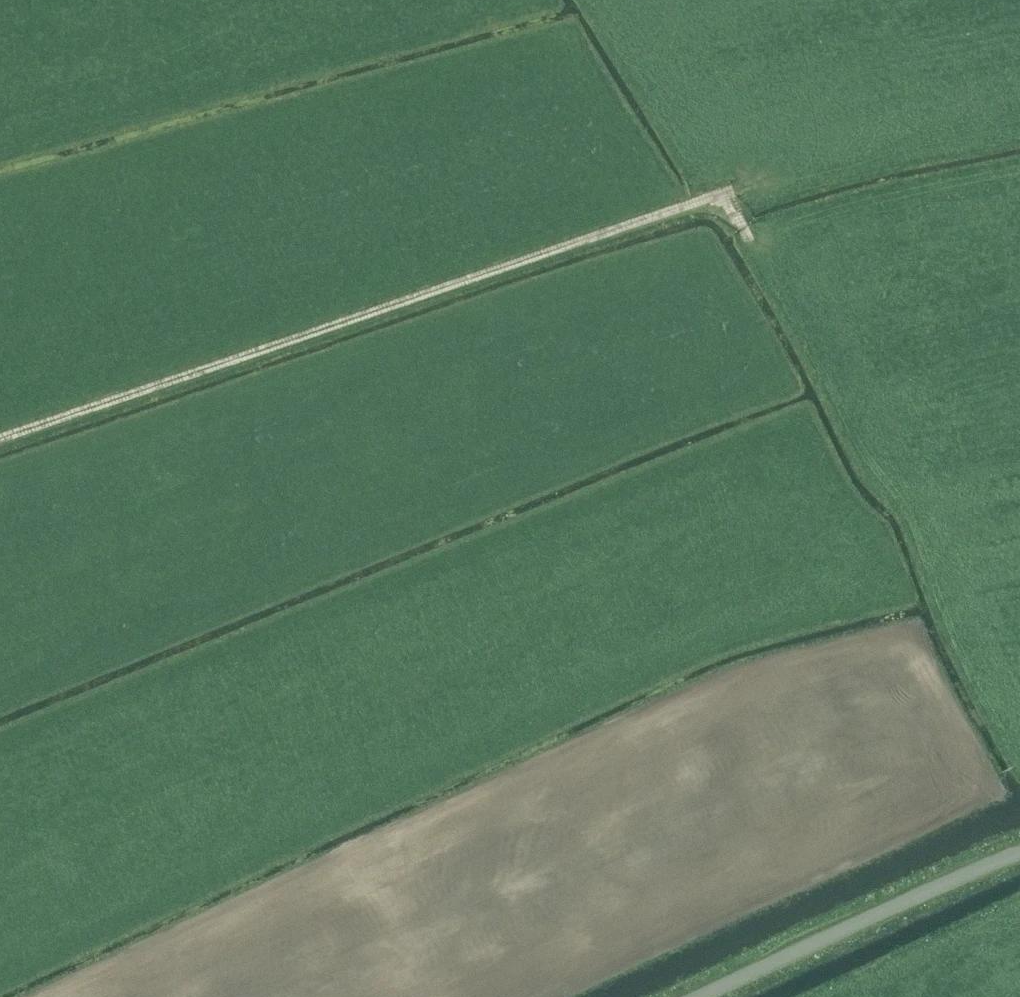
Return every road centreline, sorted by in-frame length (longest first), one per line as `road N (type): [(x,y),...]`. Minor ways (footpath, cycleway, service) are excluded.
road 1 (unclassified): [(1019,855),(709,996)]

